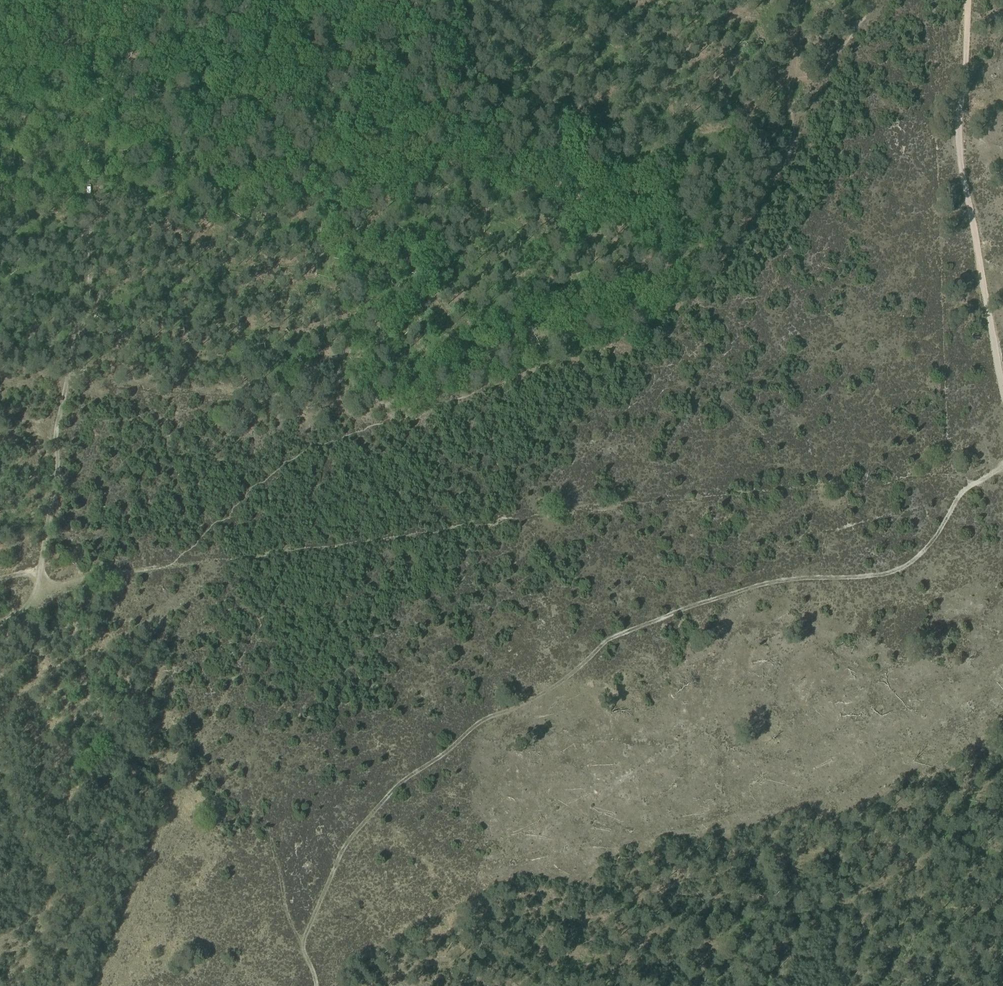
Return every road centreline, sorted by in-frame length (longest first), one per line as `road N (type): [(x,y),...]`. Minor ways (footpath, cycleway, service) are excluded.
road 1 (track): [(1002,470),(955,498),(922,552),(897,572),(761,584),(617,637),(560,683),(491,717),(401,782),(350,838),(317,905),(301,947),(314,985)]
road 2 (track): [(61,593),(43,554),(90,235),(88,152),(96,116),(131,56),(120,0)]
road 3 (track): [(969,0),(959,150),(1002,390)]

